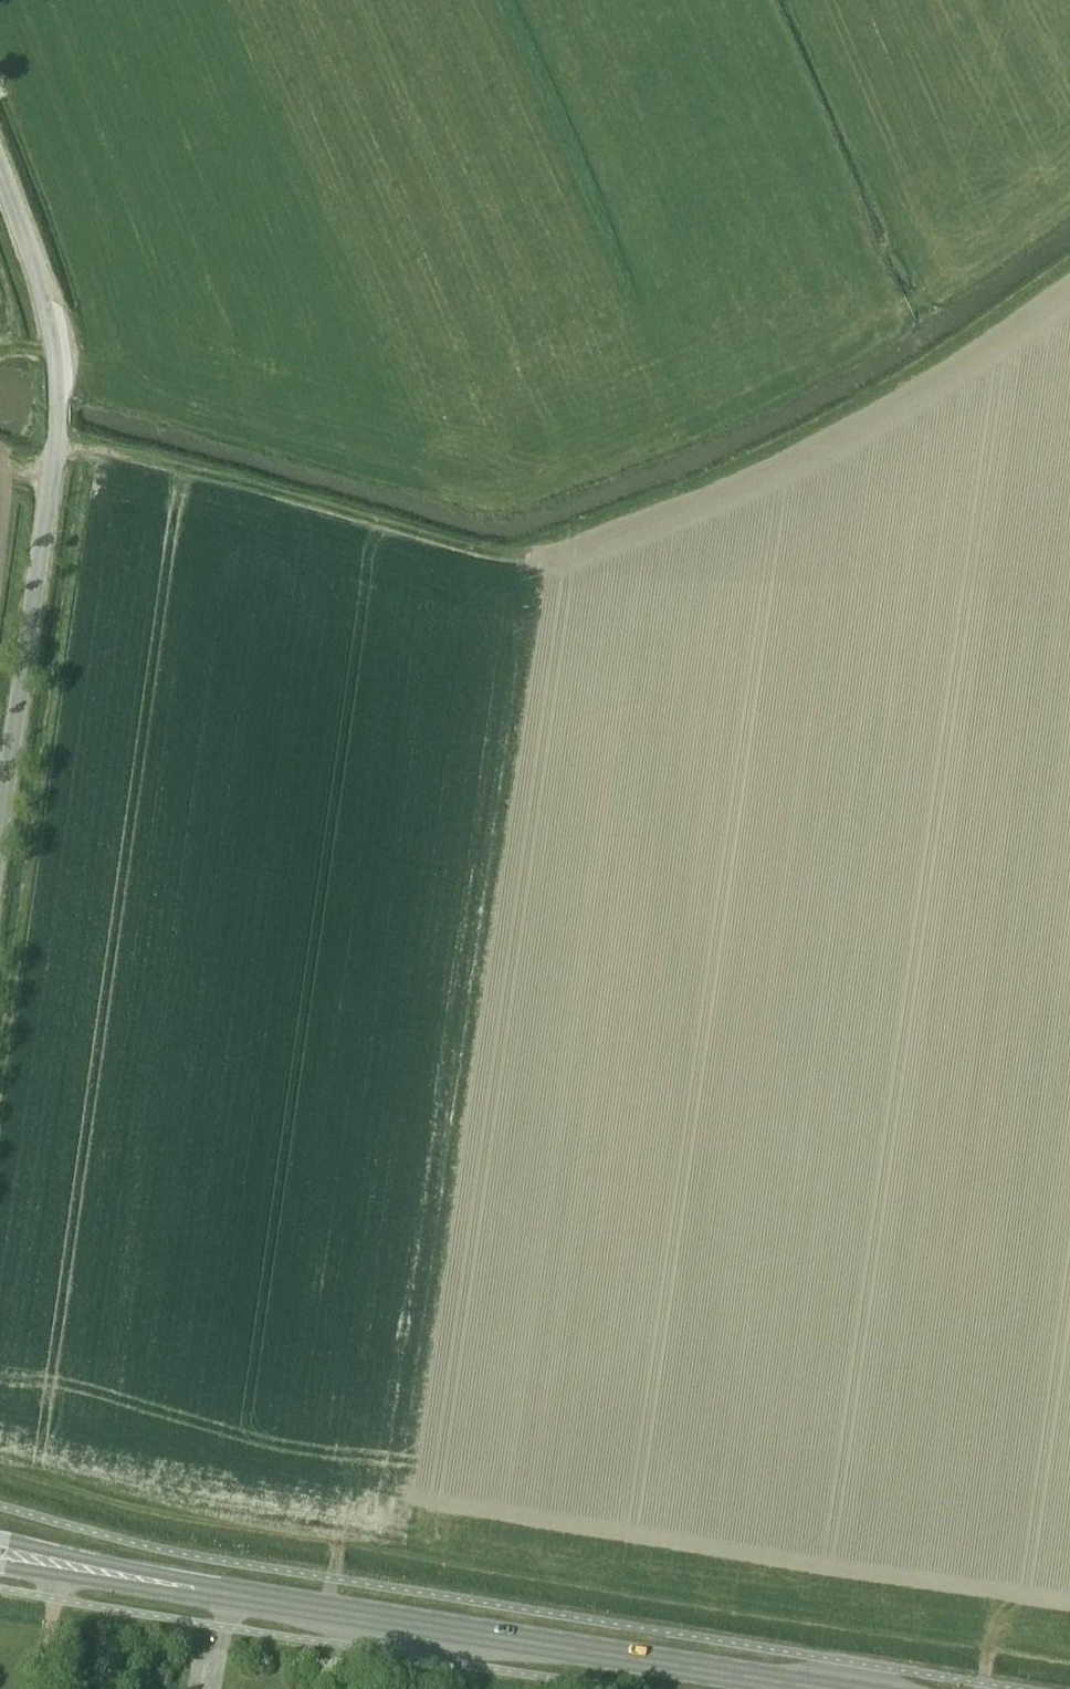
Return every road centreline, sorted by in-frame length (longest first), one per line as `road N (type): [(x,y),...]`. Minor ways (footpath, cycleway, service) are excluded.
road 1 (primary): [(804,1688),(0,1553)]
road 2 (unclassified): [(0,804),(48,449),(46,311),(0,176)]

